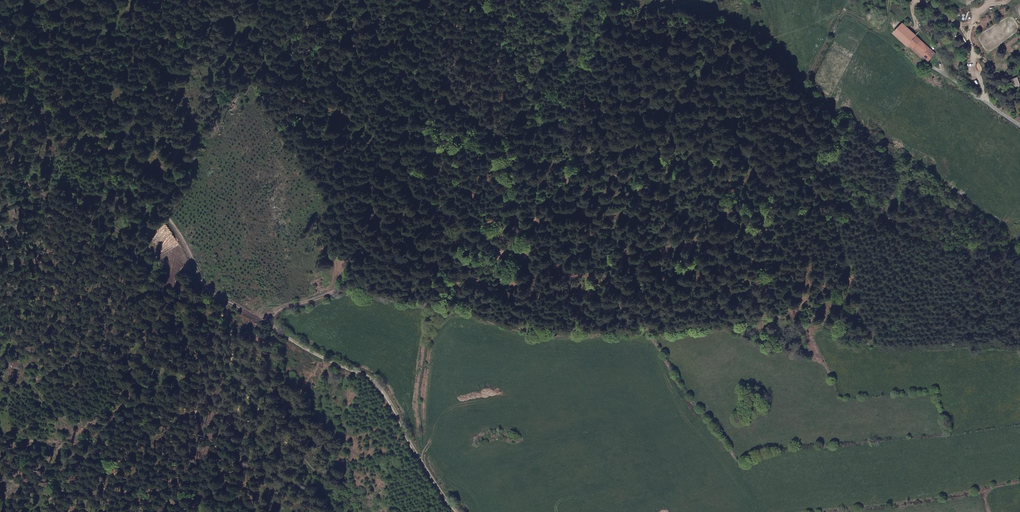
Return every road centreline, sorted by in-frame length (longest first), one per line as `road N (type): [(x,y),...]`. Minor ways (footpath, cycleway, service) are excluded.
road 1 (track): [(1019,352),(874,347),(807,322),(672,332),(517,329),(442,305),(354,291),(281,313),(275,327),(214,292),(126,162),(0,21)]
road 2 (track): [(941,65),(919,70),(880,23),(856,13),(835,27),(799,85),(757,60),(706,60),(684,70),(625,119),(446,306),(427,341),(423,462)]
road 3 (unclassified): [(450,501),(608,379),(653,332)]
road 4 (unclassified): [(275,327),(380,387),(450,501)]

